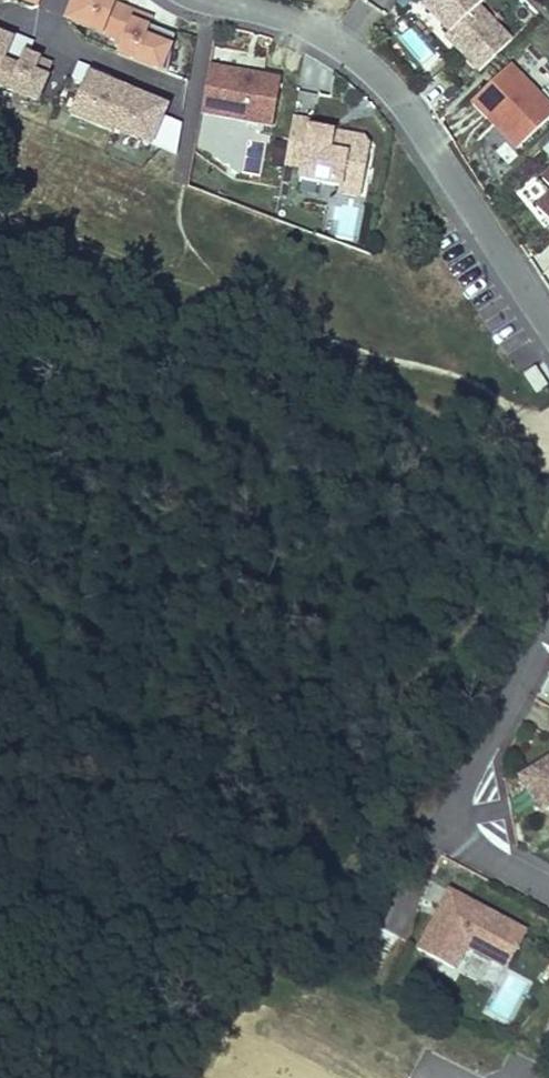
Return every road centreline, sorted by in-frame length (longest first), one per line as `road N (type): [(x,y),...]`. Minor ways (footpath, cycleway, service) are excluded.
road 1 (residential): [(548,324),(426,139),(366,69),(314,31),(207,0)]
road 2 (residential): [(548,632),(446,827)]

